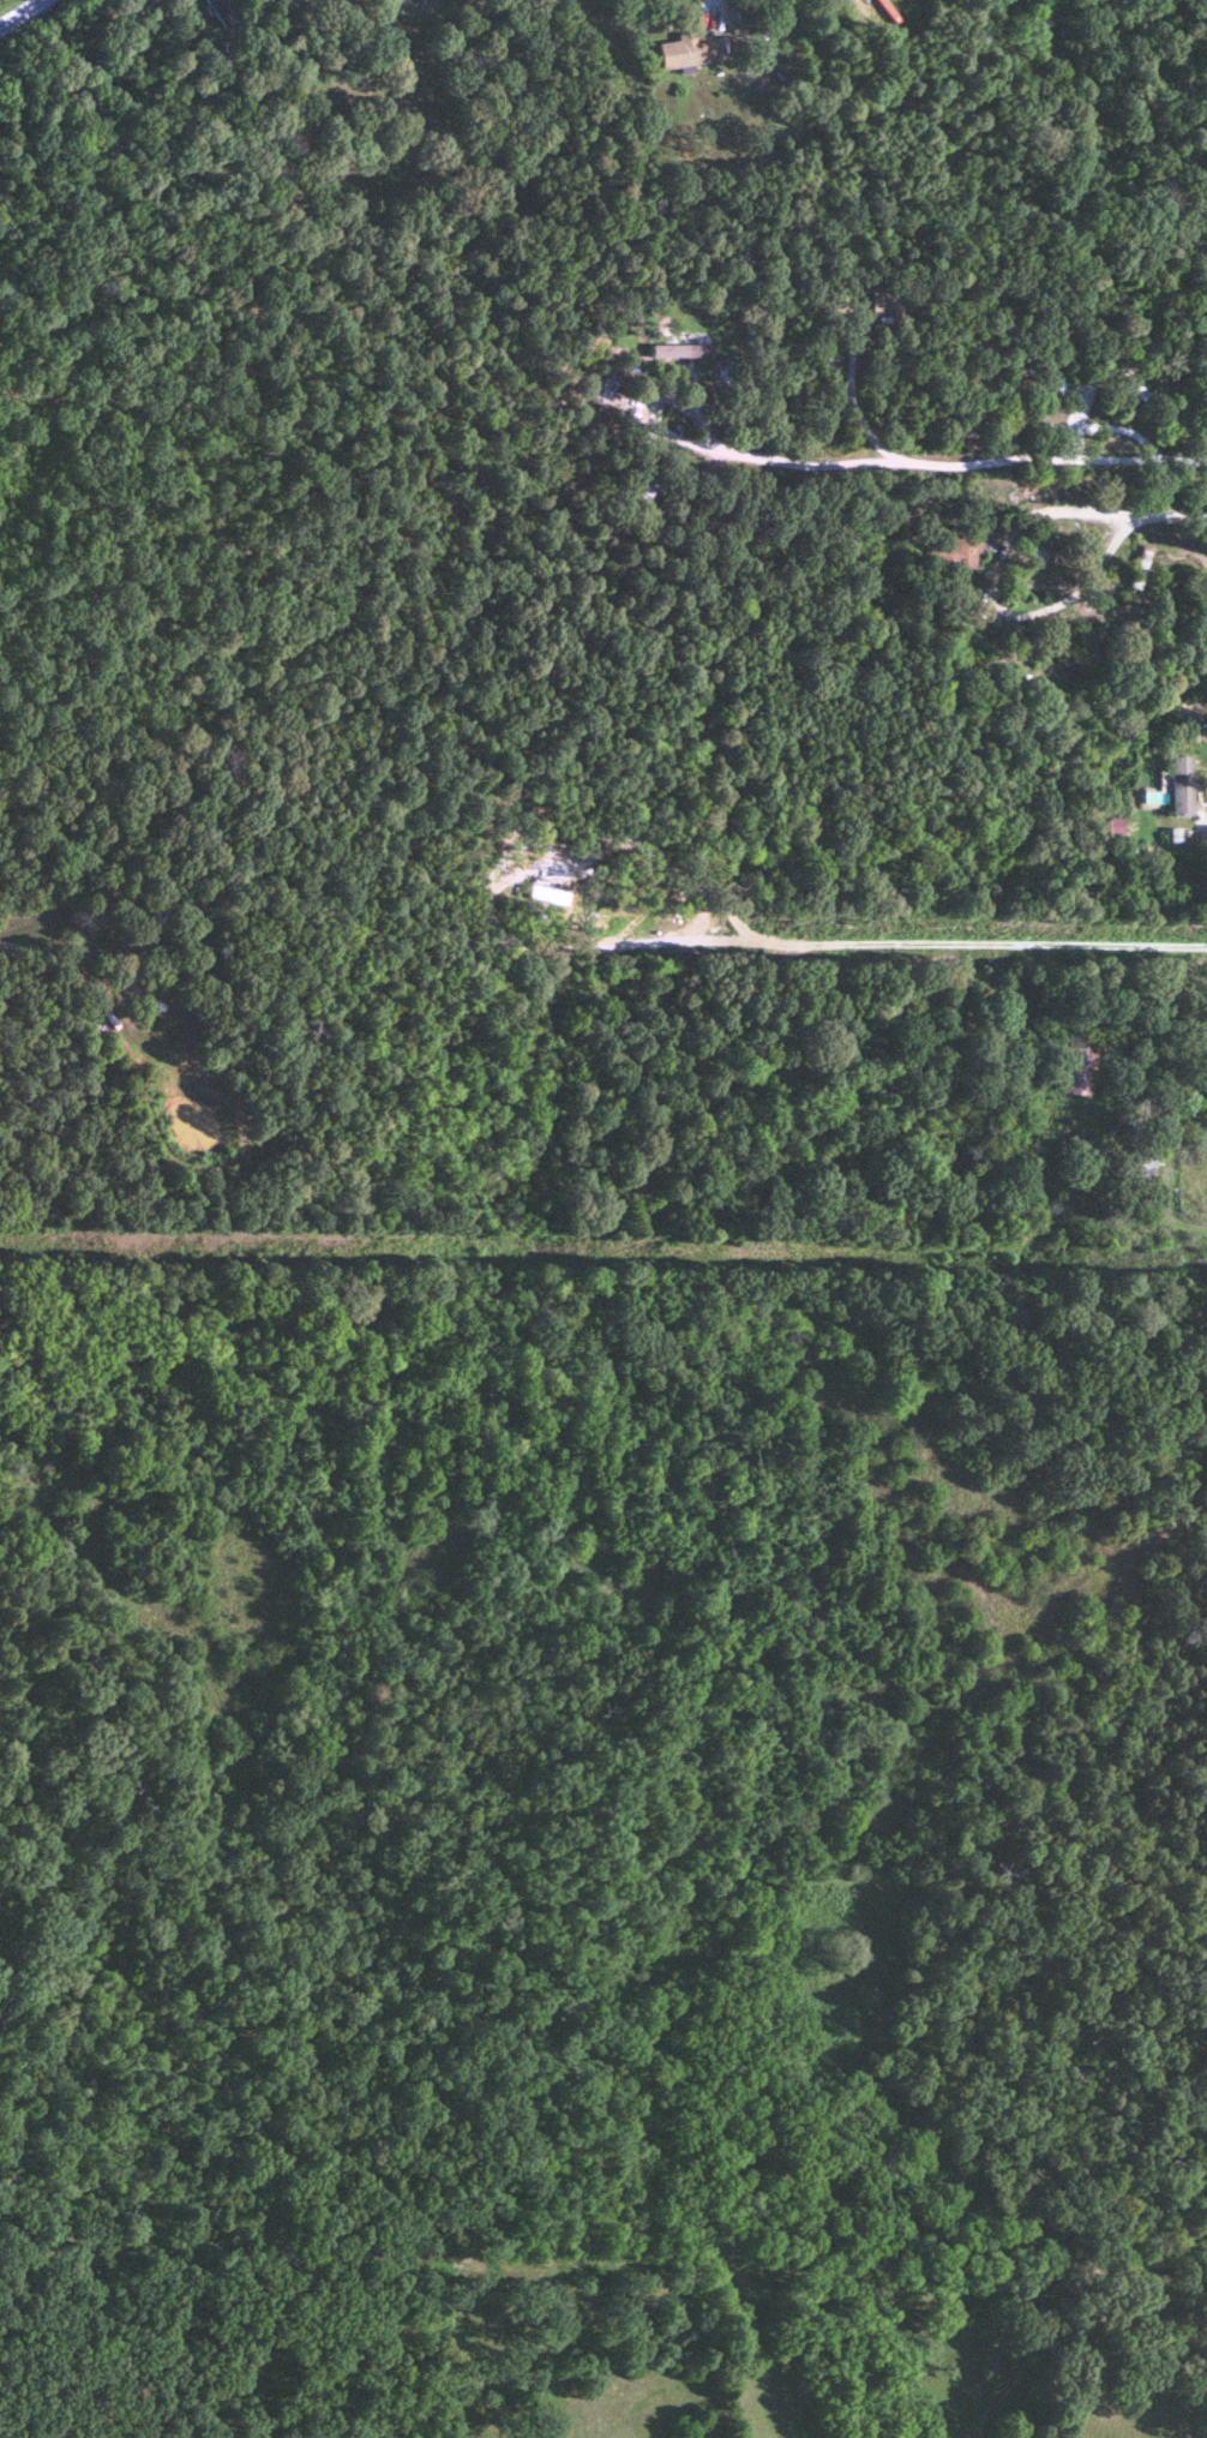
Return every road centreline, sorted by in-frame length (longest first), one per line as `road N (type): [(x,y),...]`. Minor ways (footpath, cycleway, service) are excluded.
road 1 (residential): [(1206,2254),(1086,2269),(961,2437)]

